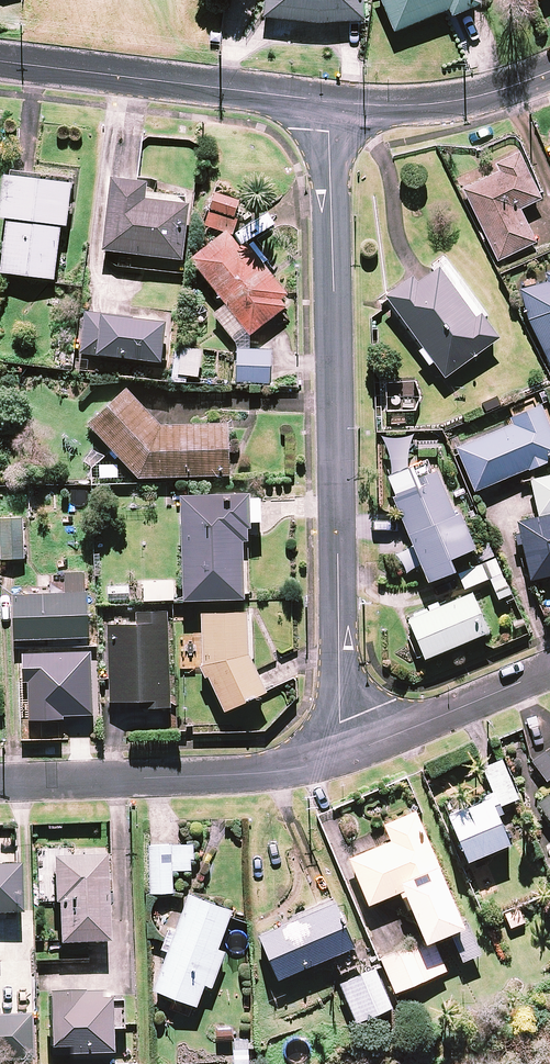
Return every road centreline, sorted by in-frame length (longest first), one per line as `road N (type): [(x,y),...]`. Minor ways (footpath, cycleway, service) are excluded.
road 1 (residential): [(339,758),(331,103)]
road 2 (residential): [(0,783),(289,772),(339,758)]
road 3 (residential): [(0,62),(331,103)]
road 4 (residential): [(339,758),(549,671)]
road 5 (residential): [(331,103),(440,107),(549,74)]

